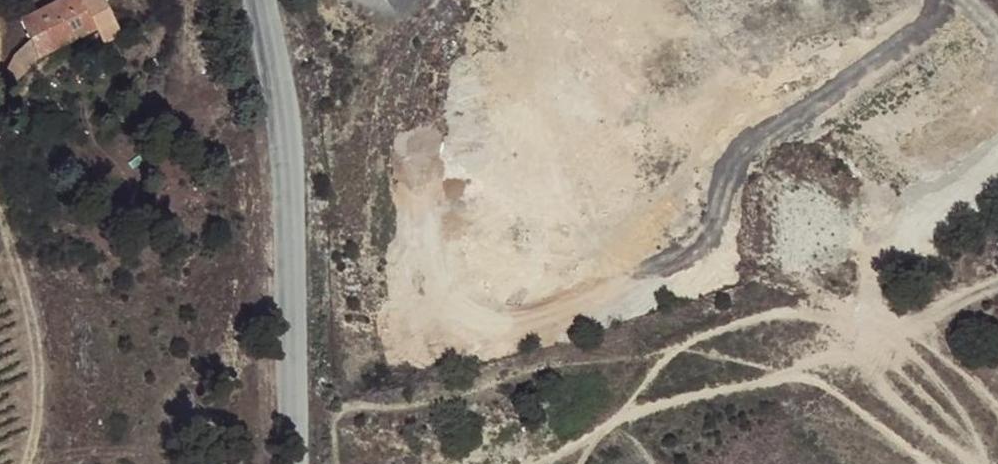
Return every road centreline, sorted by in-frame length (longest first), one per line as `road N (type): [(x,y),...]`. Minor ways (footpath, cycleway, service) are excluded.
road 1 (unclassified): [(261,0),(288,252),(288,463)]
road 2 (track): [(0,219),(30,302),(39,416),(26,463)]

